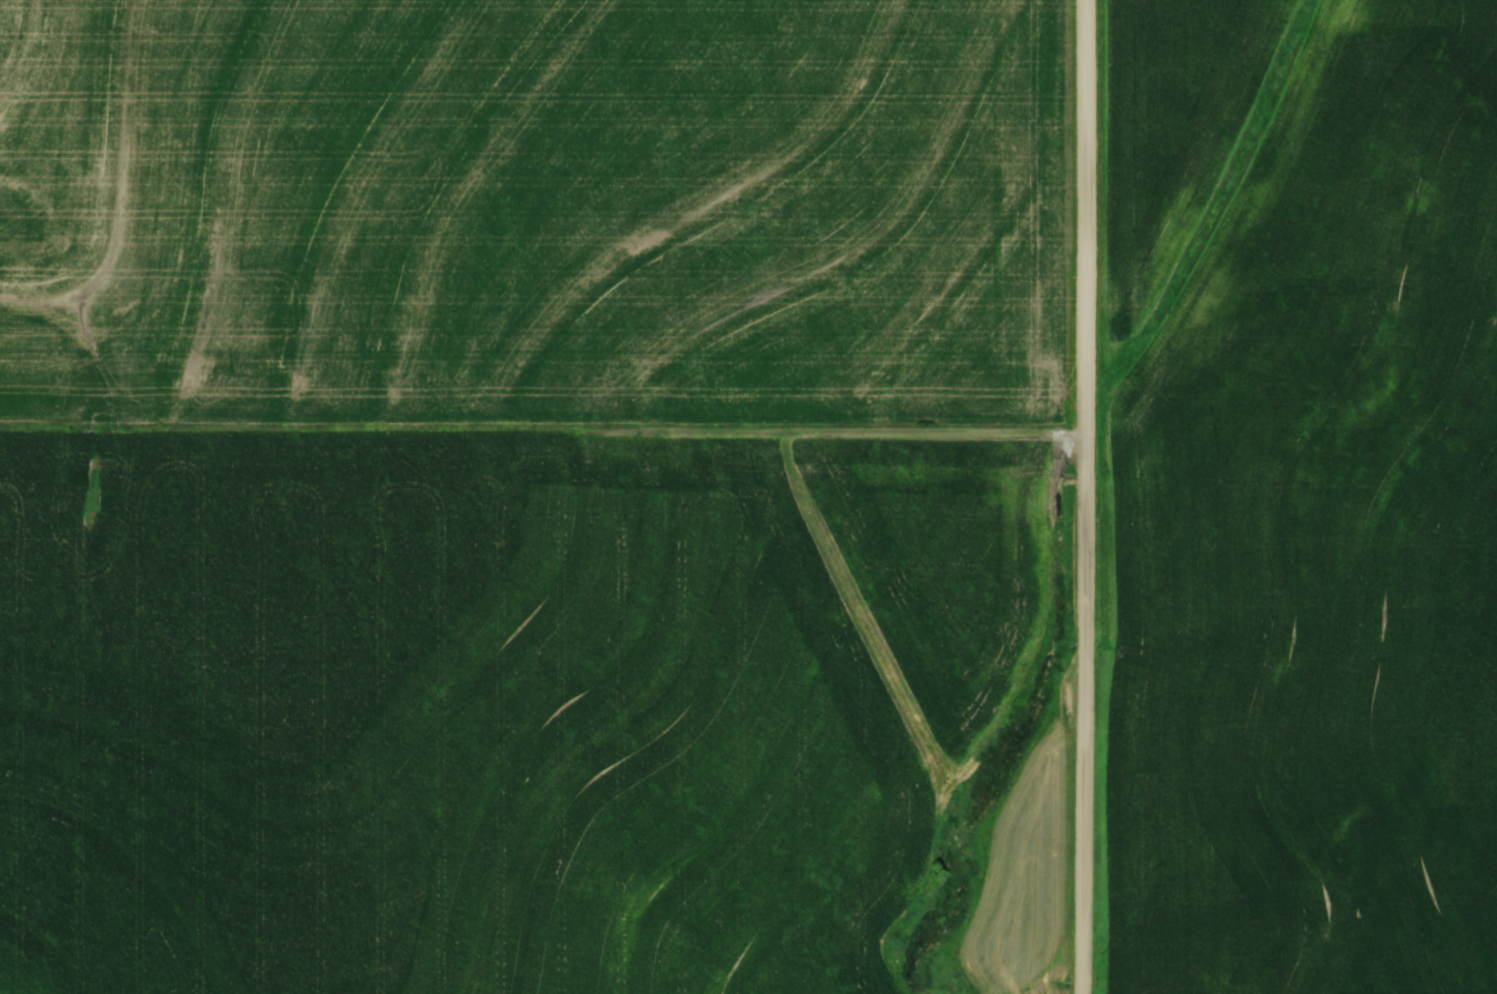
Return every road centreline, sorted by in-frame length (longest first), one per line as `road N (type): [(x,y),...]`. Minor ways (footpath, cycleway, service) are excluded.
road 1 (residential): [(1088,993),(1088,0)]

